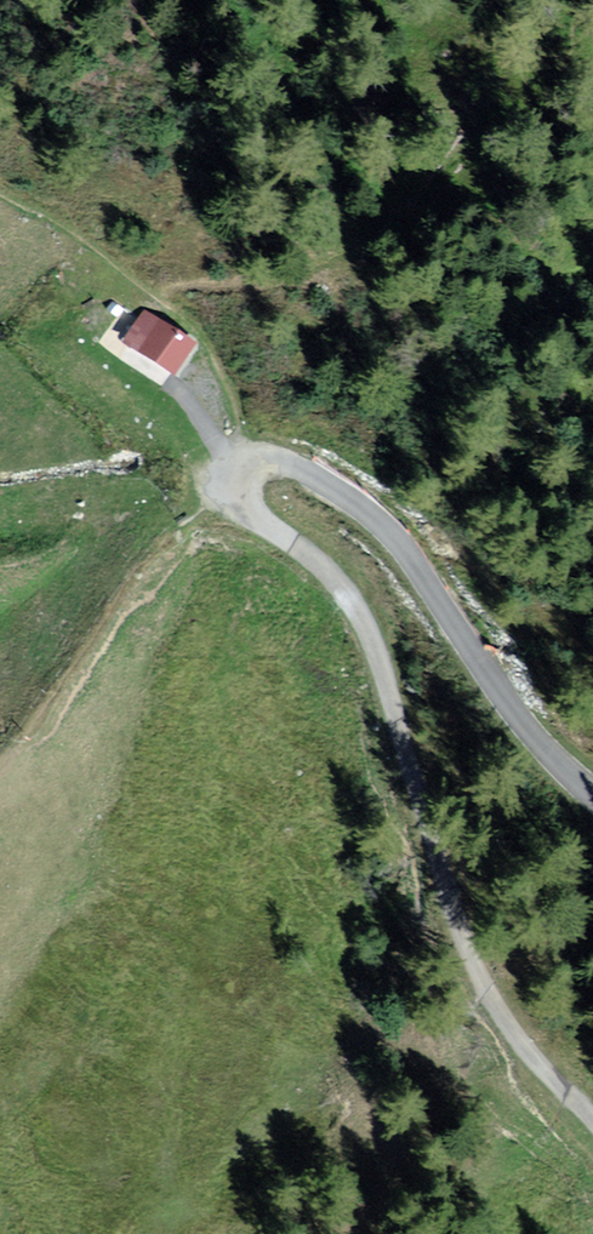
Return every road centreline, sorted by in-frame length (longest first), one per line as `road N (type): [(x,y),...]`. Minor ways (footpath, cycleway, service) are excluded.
road 1 (track): [(233,452),(224,477),(233,502),(324,571),(379,673),(452,911),(491,989),(592,1116)]
road 2 (track): [(592,804),(503,698),(430,584),(333,481),(282,450),(233,452)]

